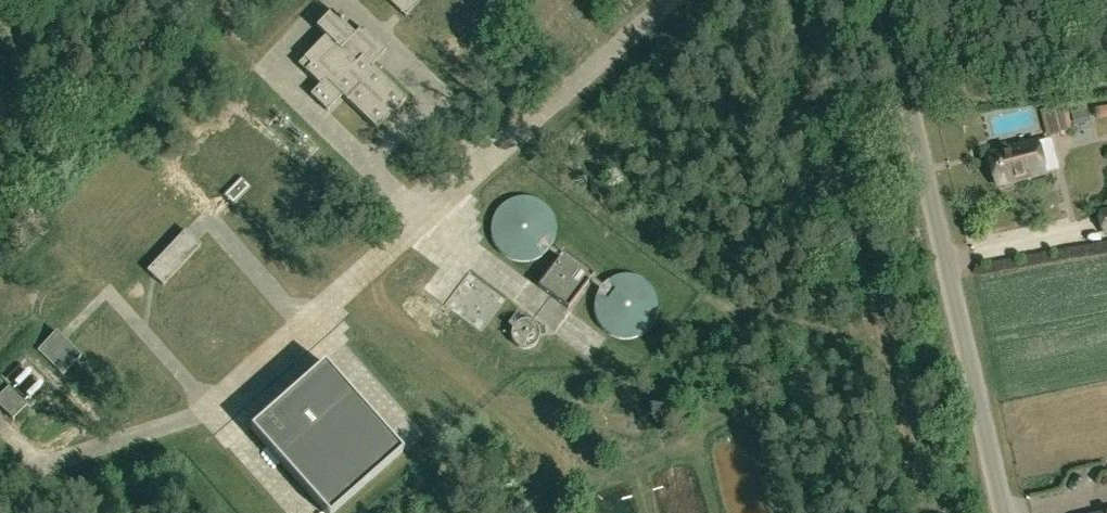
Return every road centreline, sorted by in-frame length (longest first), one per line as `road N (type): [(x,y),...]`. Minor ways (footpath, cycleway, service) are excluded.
road 1 (unclassified): [(1007,512),(884,0)]

